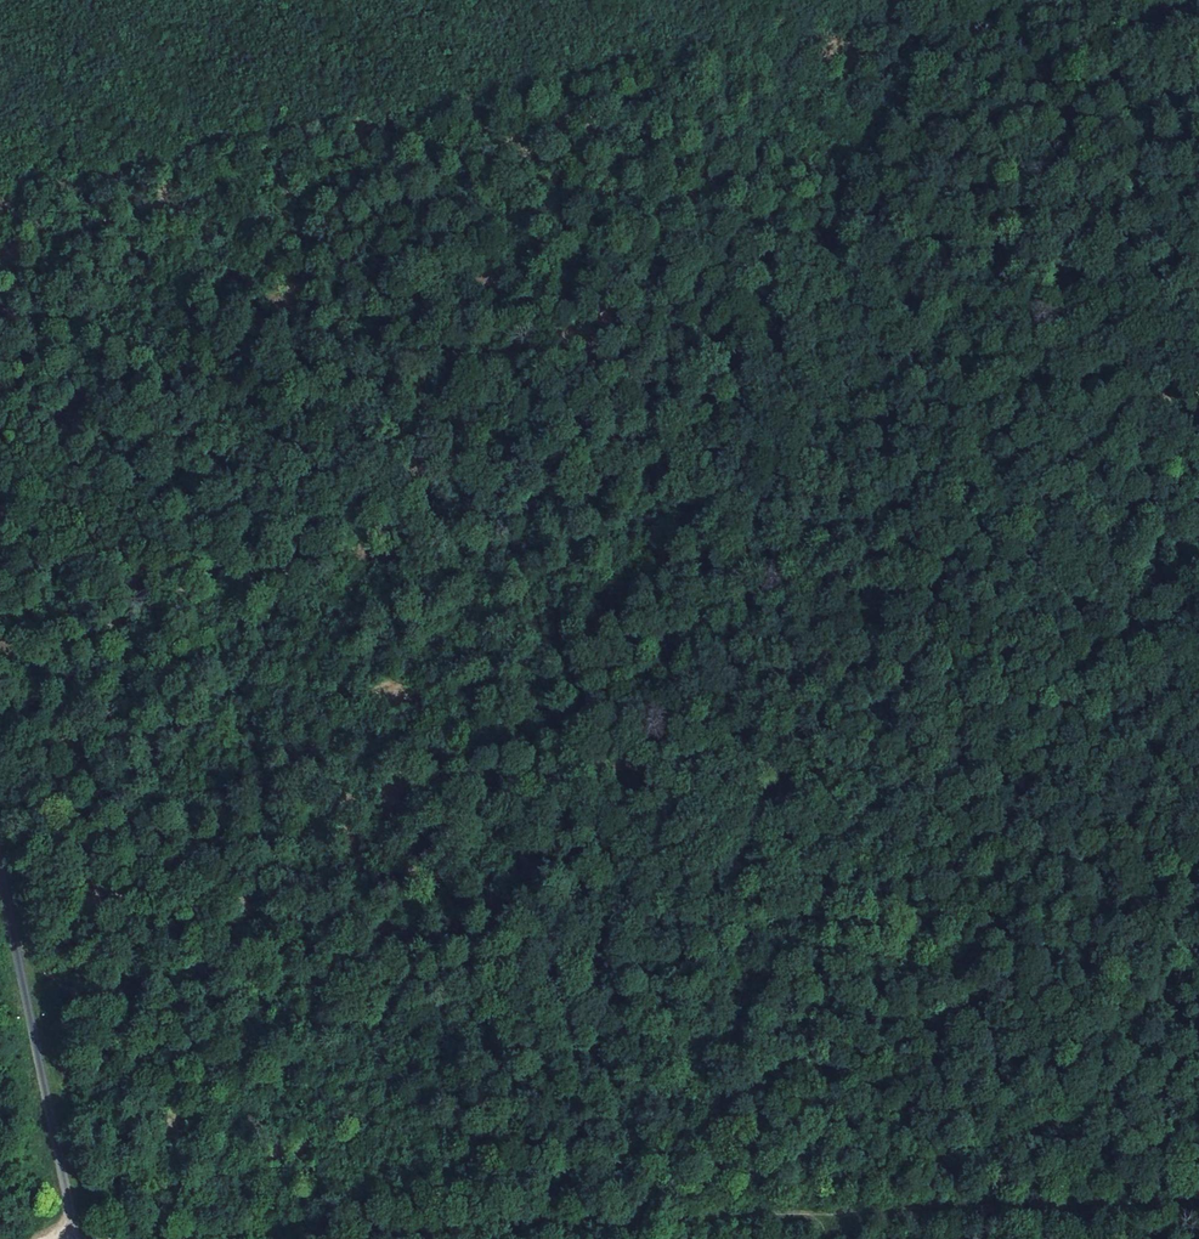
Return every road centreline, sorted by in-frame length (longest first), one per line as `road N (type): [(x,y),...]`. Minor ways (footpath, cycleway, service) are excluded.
road 1 (unclassified): [(0,861),(77,1238)]

